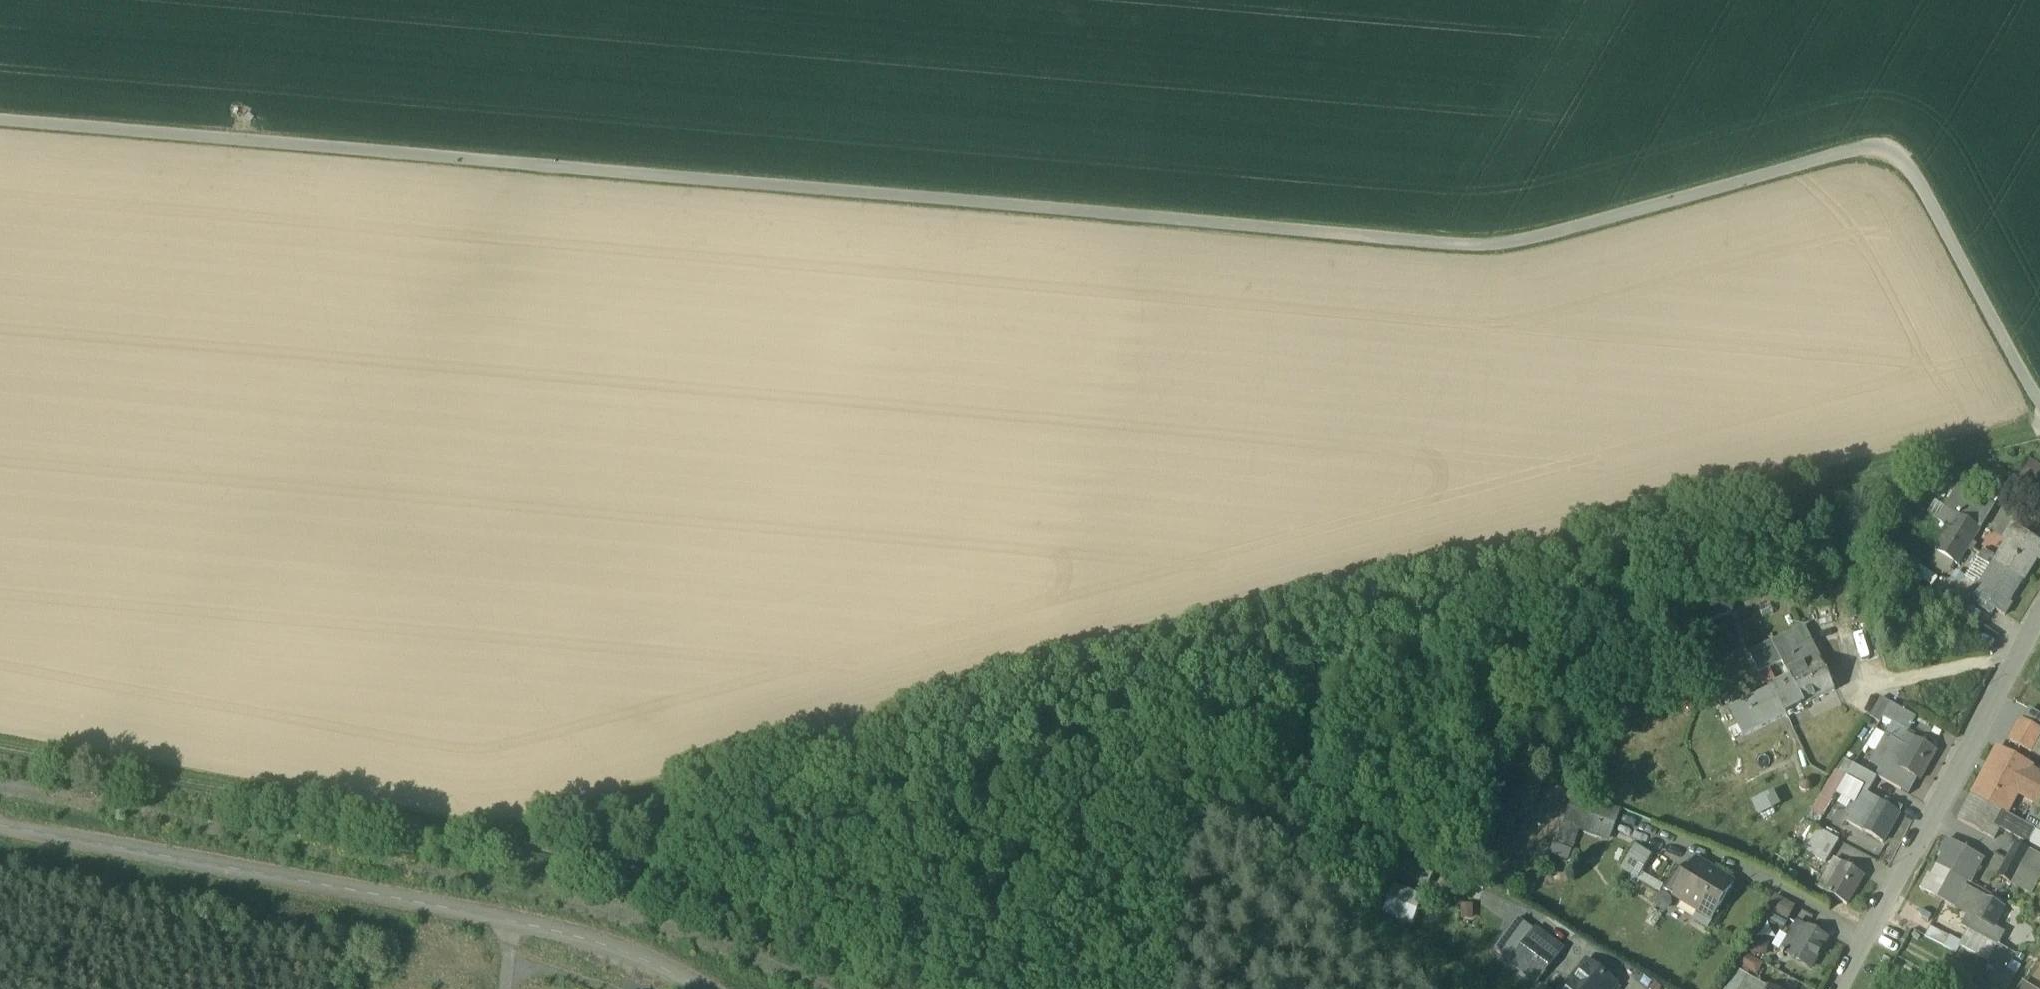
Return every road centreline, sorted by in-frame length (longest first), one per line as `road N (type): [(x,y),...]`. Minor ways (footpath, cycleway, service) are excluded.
road 1 (track): [(2039,403),(1909,168),(1874,150),(1492,248),(0,121)]
road 2 (track): [(916,988),(769,909),(654,865),(0,739)]
road 3 (residential): [(1839,988),(2039,615)]

